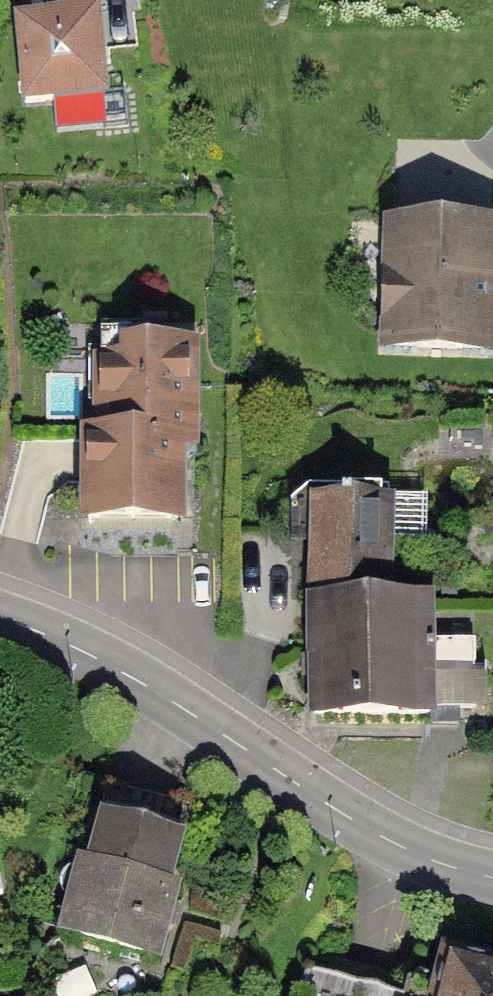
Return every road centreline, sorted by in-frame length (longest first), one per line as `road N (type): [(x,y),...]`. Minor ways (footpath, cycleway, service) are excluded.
road 1 (residential): [(492,876),(398,843),(209,707),(0,622)]

